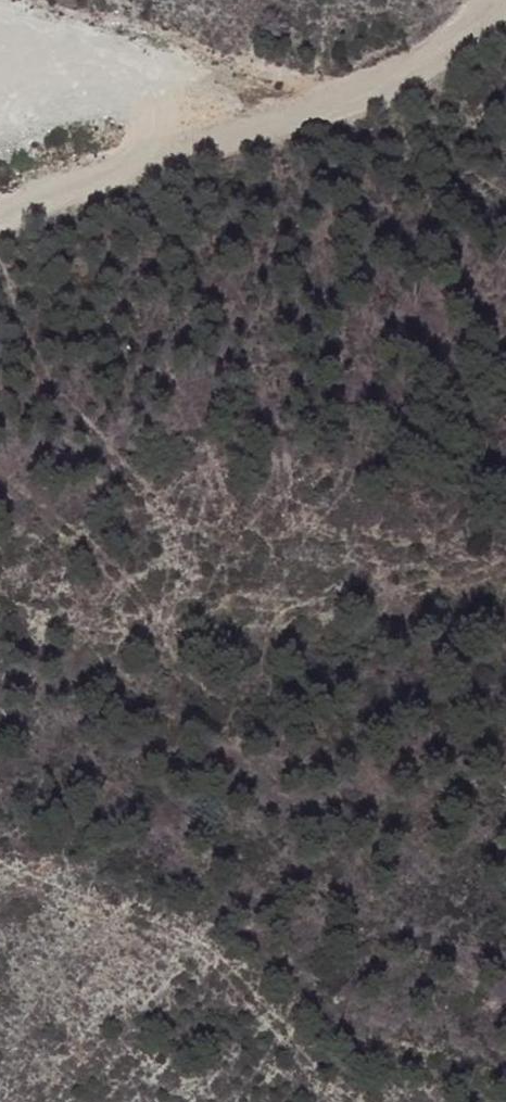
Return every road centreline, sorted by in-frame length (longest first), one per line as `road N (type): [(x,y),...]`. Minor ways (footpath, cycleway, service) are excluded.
road 1 (track): [(505,13),(367,84),(160,144),(0,229)]

